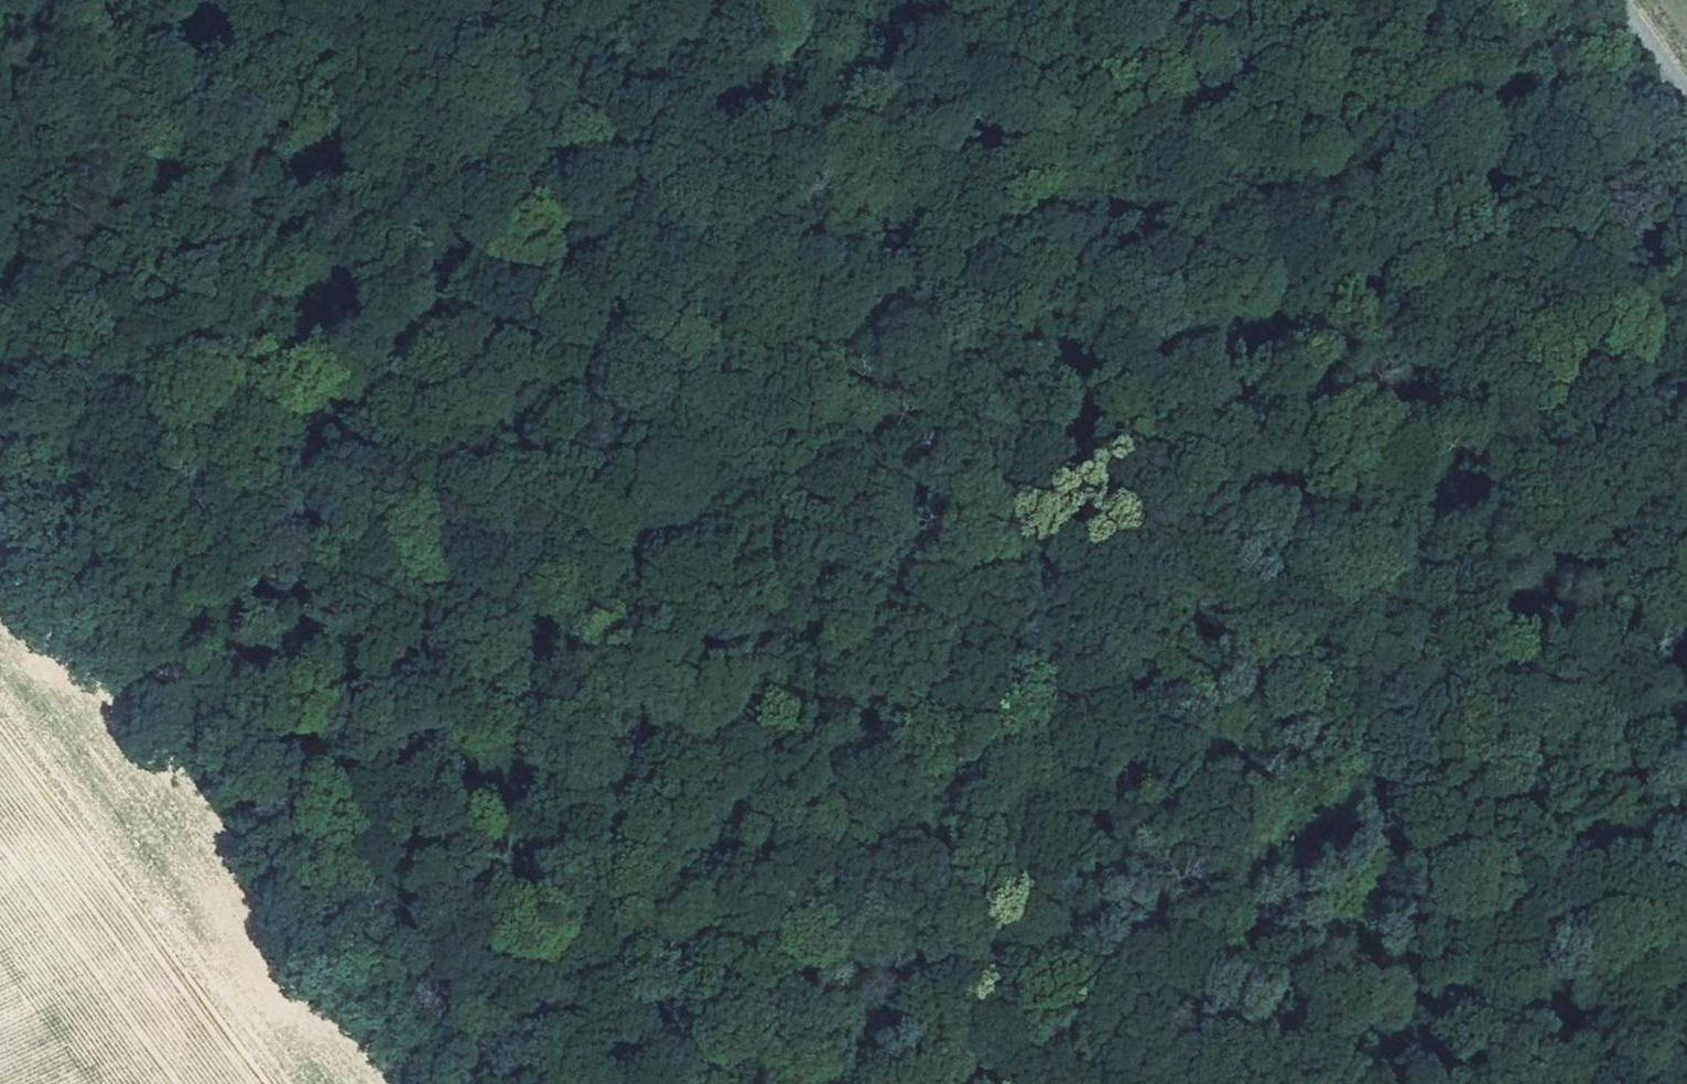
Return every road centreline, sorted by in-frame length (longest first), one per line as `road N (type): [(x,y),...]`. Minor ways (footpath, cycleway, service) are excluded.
road 1 (tertiary): [(1686,115),(1604,0)]

